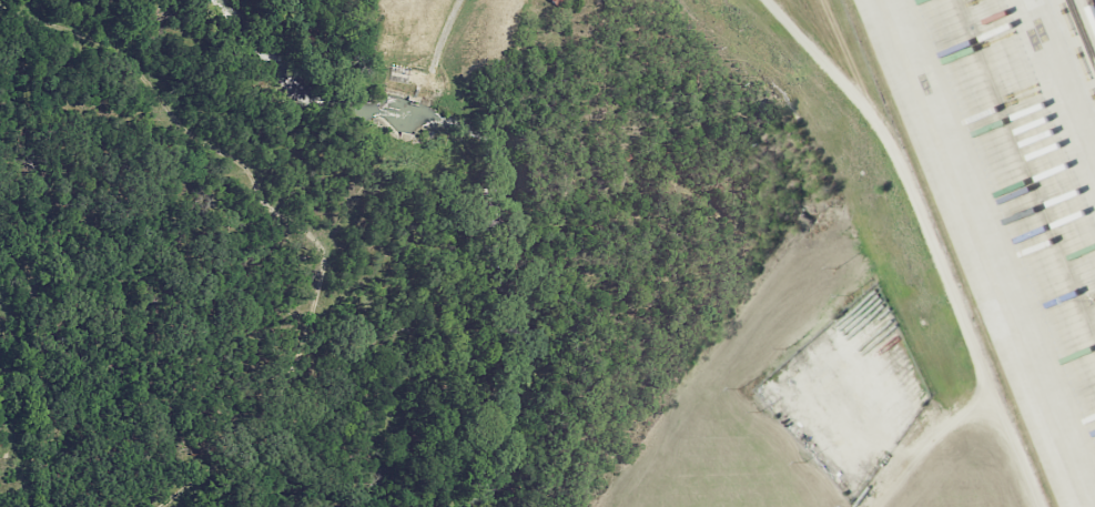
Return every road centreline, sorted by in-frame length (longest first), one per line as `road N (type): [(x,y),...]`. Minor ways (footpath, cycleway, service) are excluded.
road 1 (residential): [(767,0),(859,99),(903,171),(985,384)]

